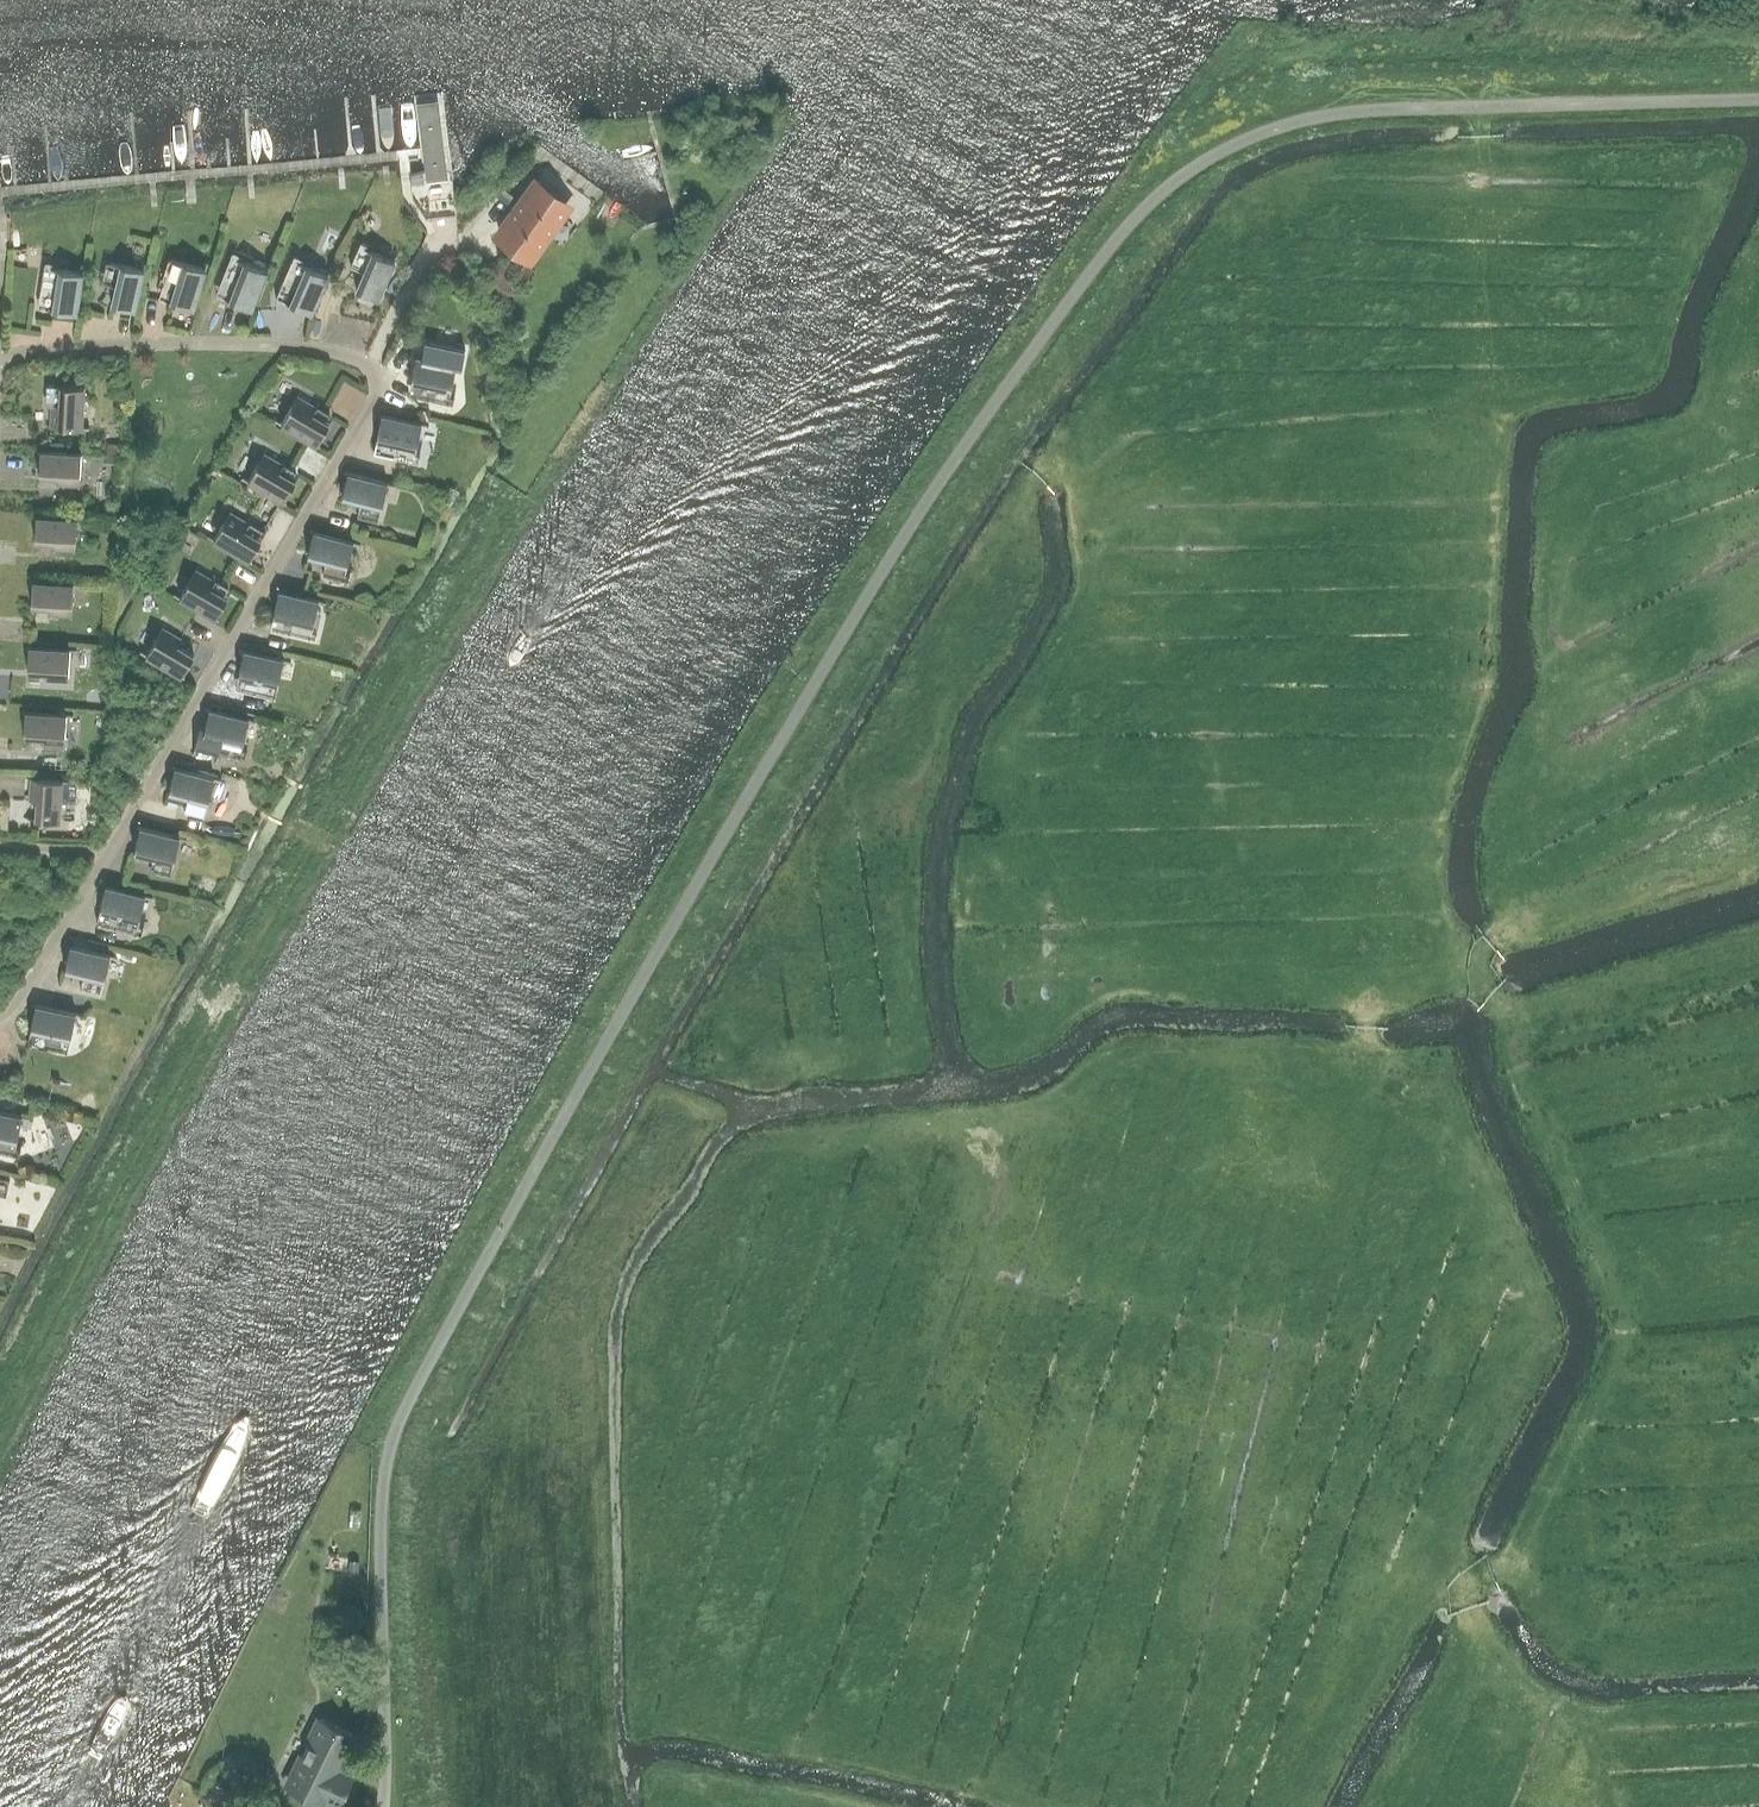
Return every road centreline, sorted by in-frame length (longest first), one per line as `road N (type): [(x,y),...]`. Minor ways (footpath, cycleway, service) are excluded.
road 1 (unclassified): [(382,1806),(380,1537),(400,1420),(557,1128),(600,1068),(855,621),(961,454),(1127,224),(1163,189),(1221,153),(1319,117),(1758,99)]

